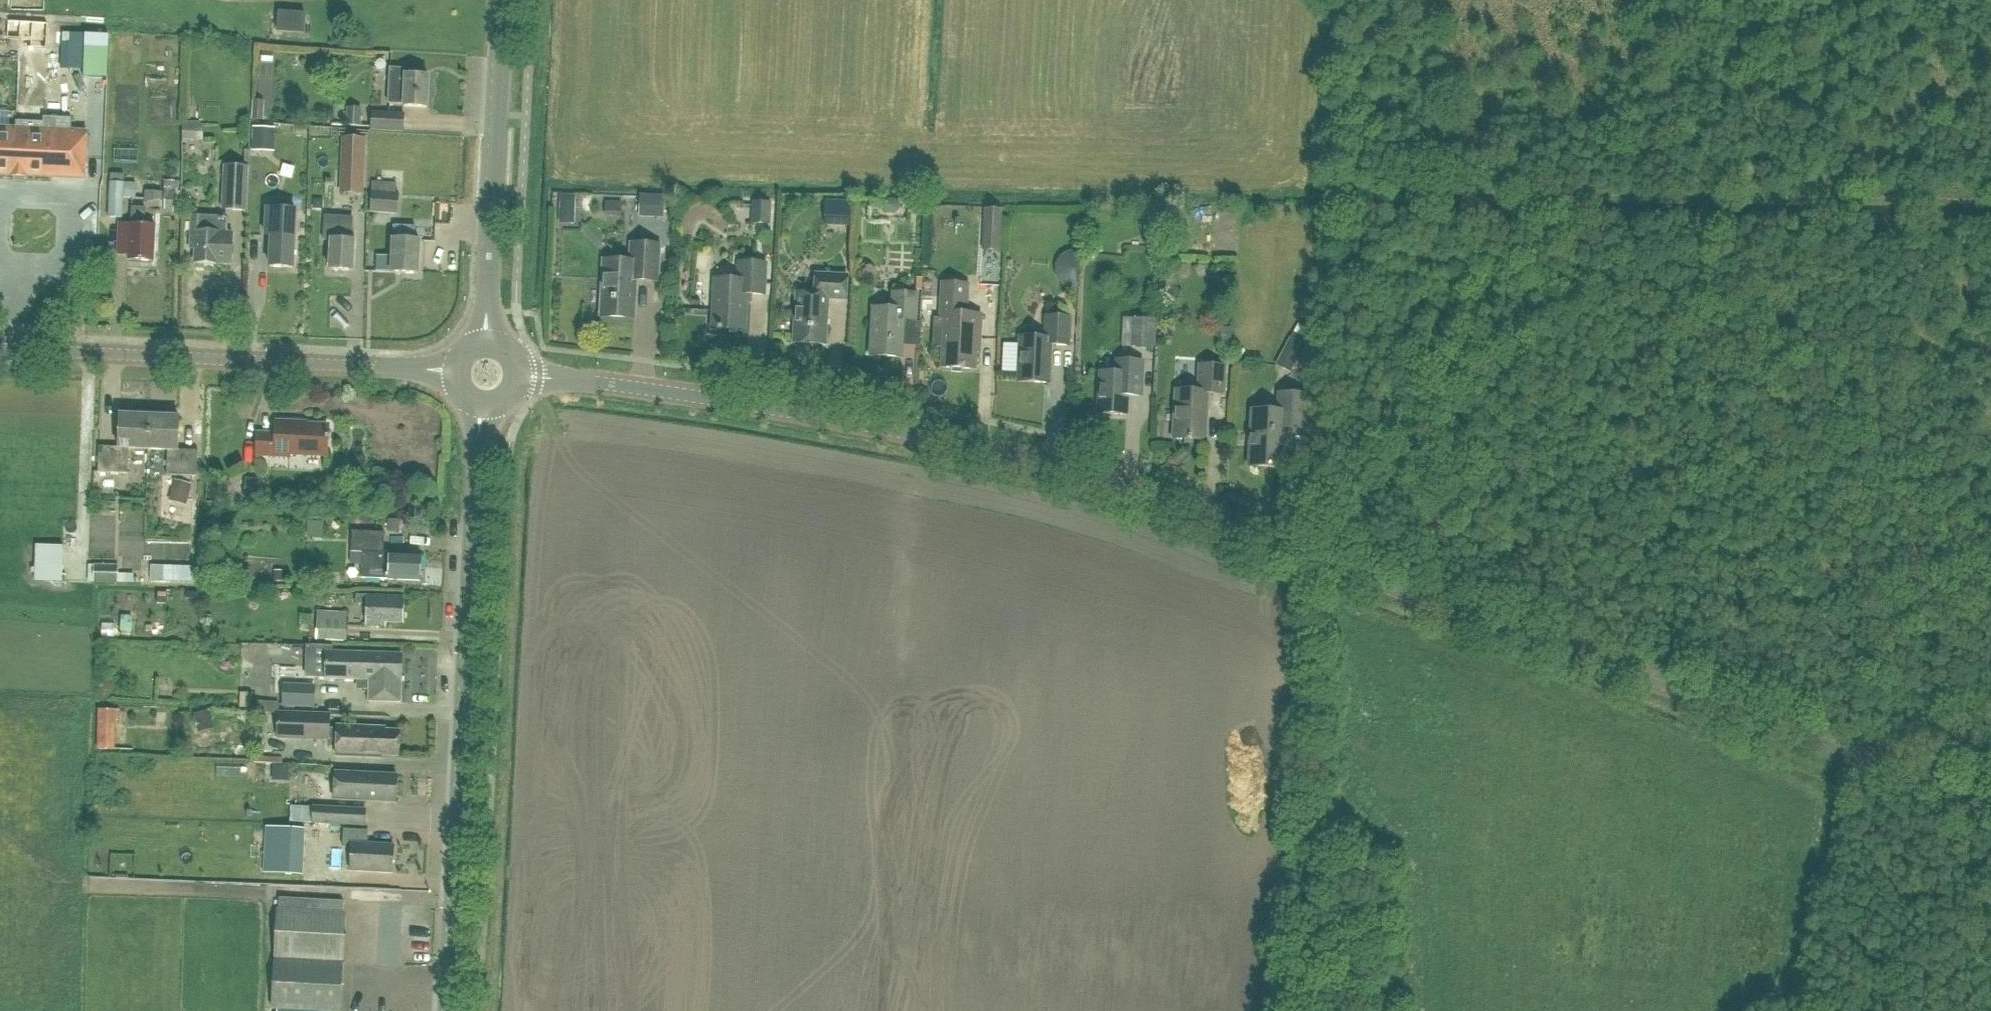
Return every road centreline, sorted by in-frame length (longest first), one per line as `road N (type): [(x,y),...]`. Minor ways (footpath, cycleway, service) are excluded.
road 1 (tertiary): [(1990,802),(1062,469),(864,424),(518,377)]
road 2 (tertiary): [(447,1010),(480,406)]
road 3 (tertiary): [(458,372),(0,351)]
road 4 (tertiary): [(486,347),(501,0)]

